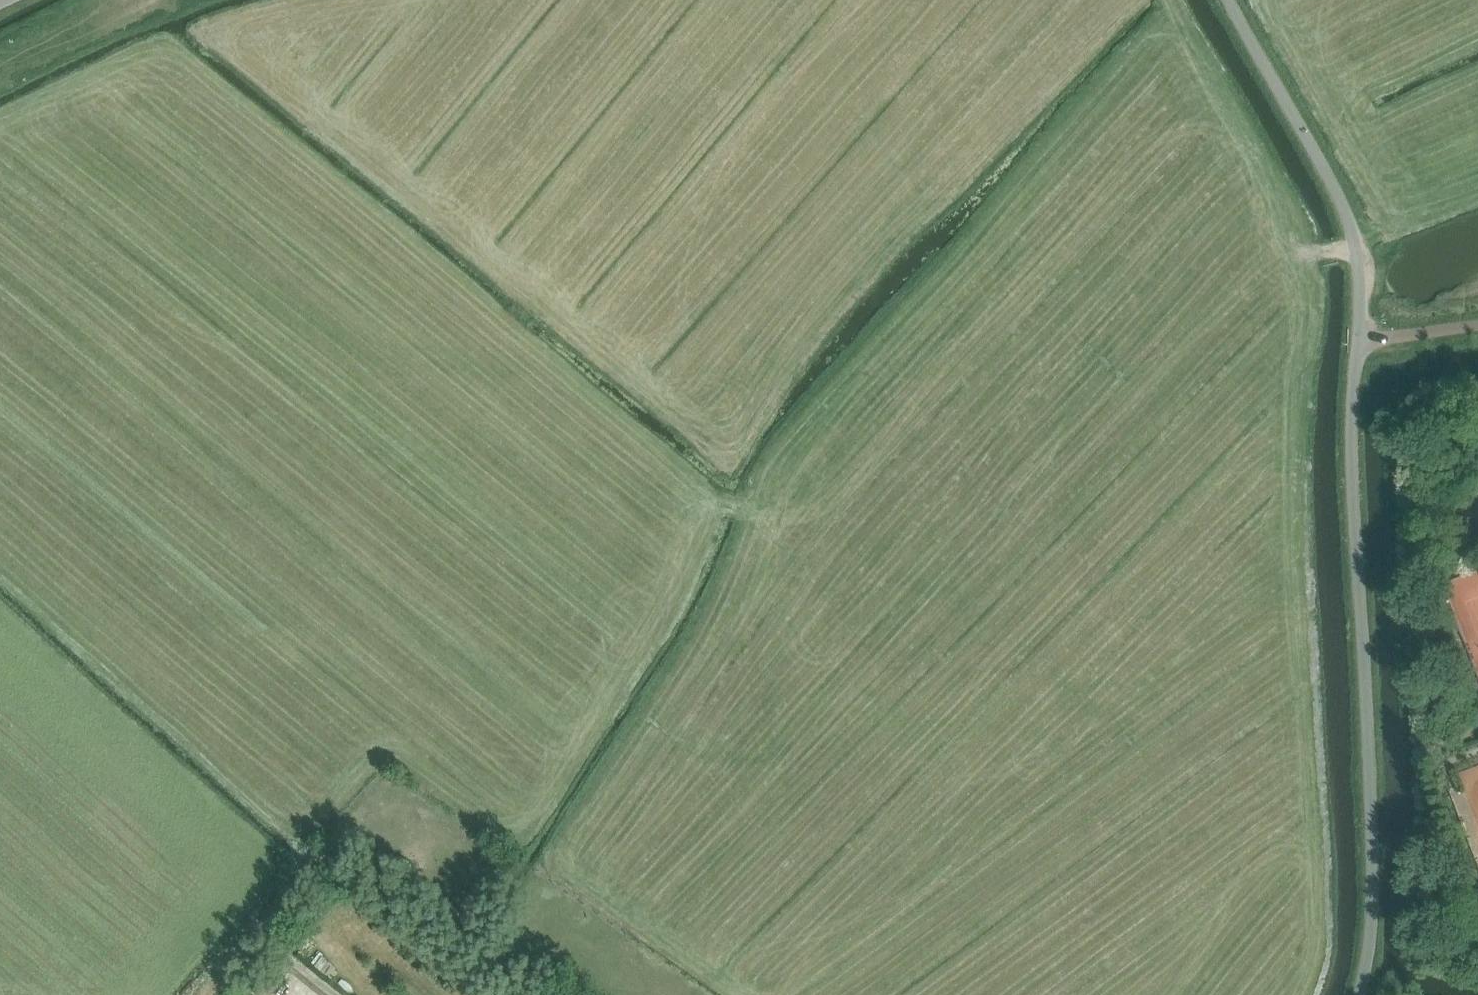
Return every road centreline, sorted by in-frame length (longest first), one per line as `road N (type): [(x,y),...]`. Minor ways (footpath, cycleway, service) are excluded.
road 1 (unclassified): [(1358,340),(1355,499),(1374,878),(1358,994)]
road 2 (unclassified): [(1358,340),(1350,226),(1226,0)]

